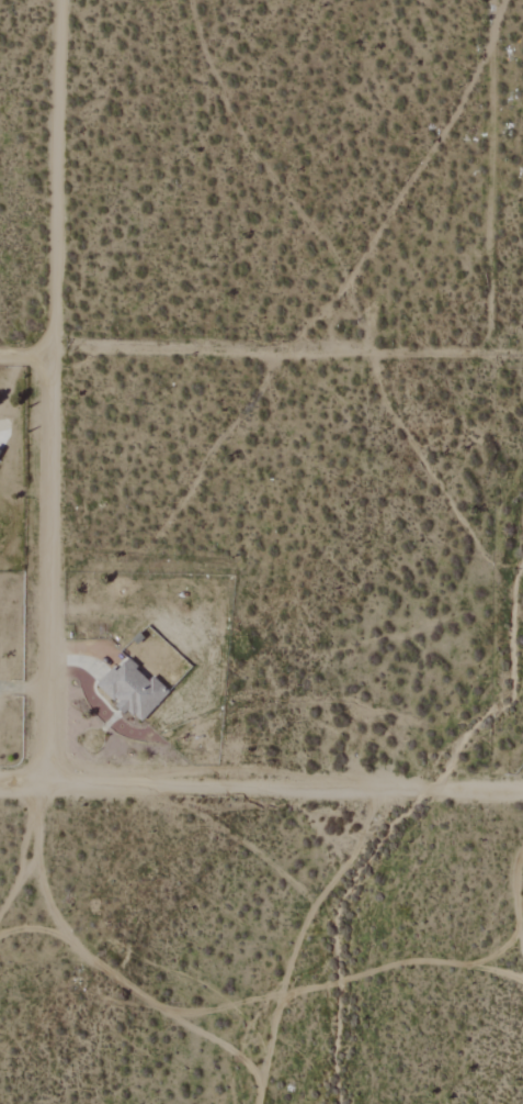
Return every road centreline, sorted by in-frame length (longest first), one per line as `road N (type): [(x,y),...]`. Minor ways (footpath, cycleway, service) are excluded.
road 1 (residential): [(49,783),(58,0)]
road 2 (tertiary): [(0,783),(522,790)]

